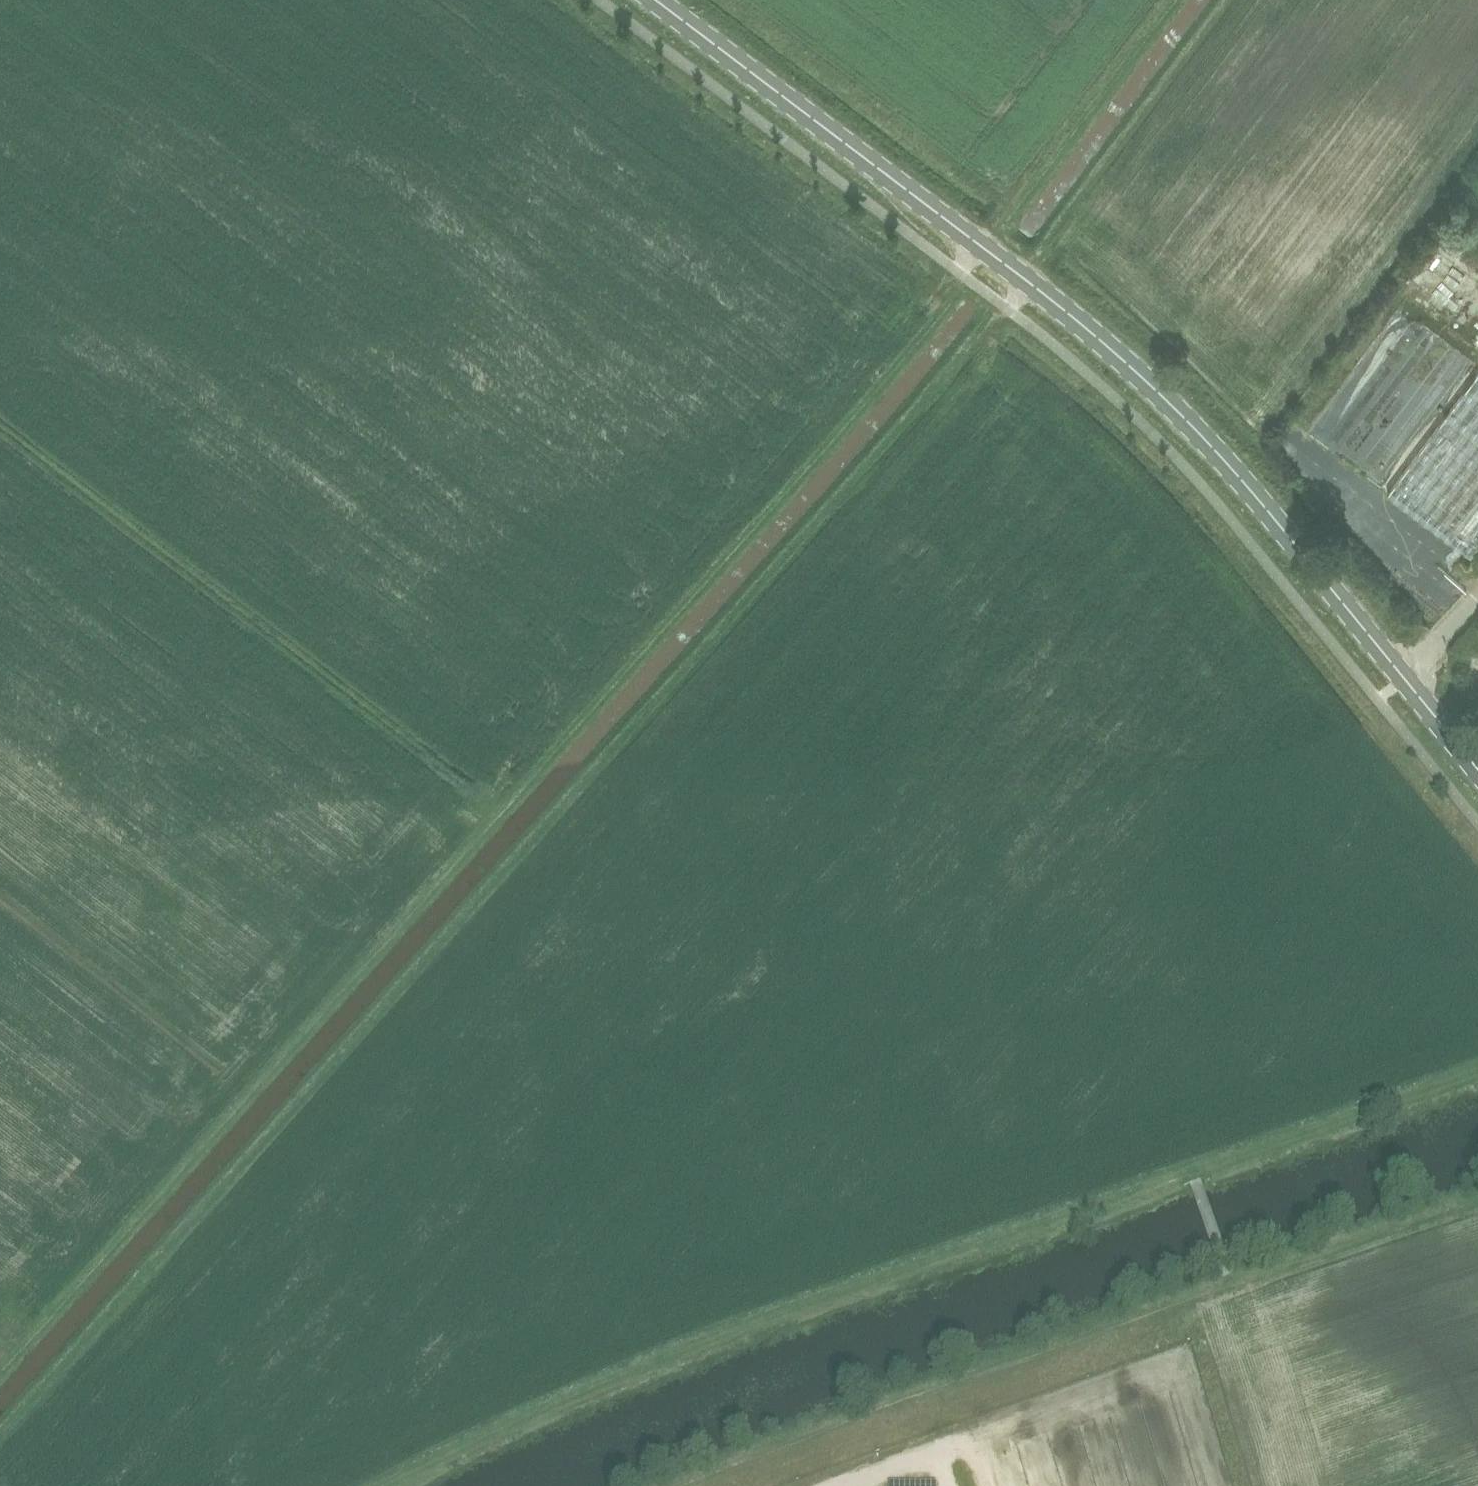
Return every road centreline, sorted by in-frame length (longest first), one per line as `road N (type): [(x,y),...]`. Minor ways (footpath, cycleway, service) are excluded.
road 1 (tertiary): [(1477,770),(1226,462),(1143,378),(656,0)]

